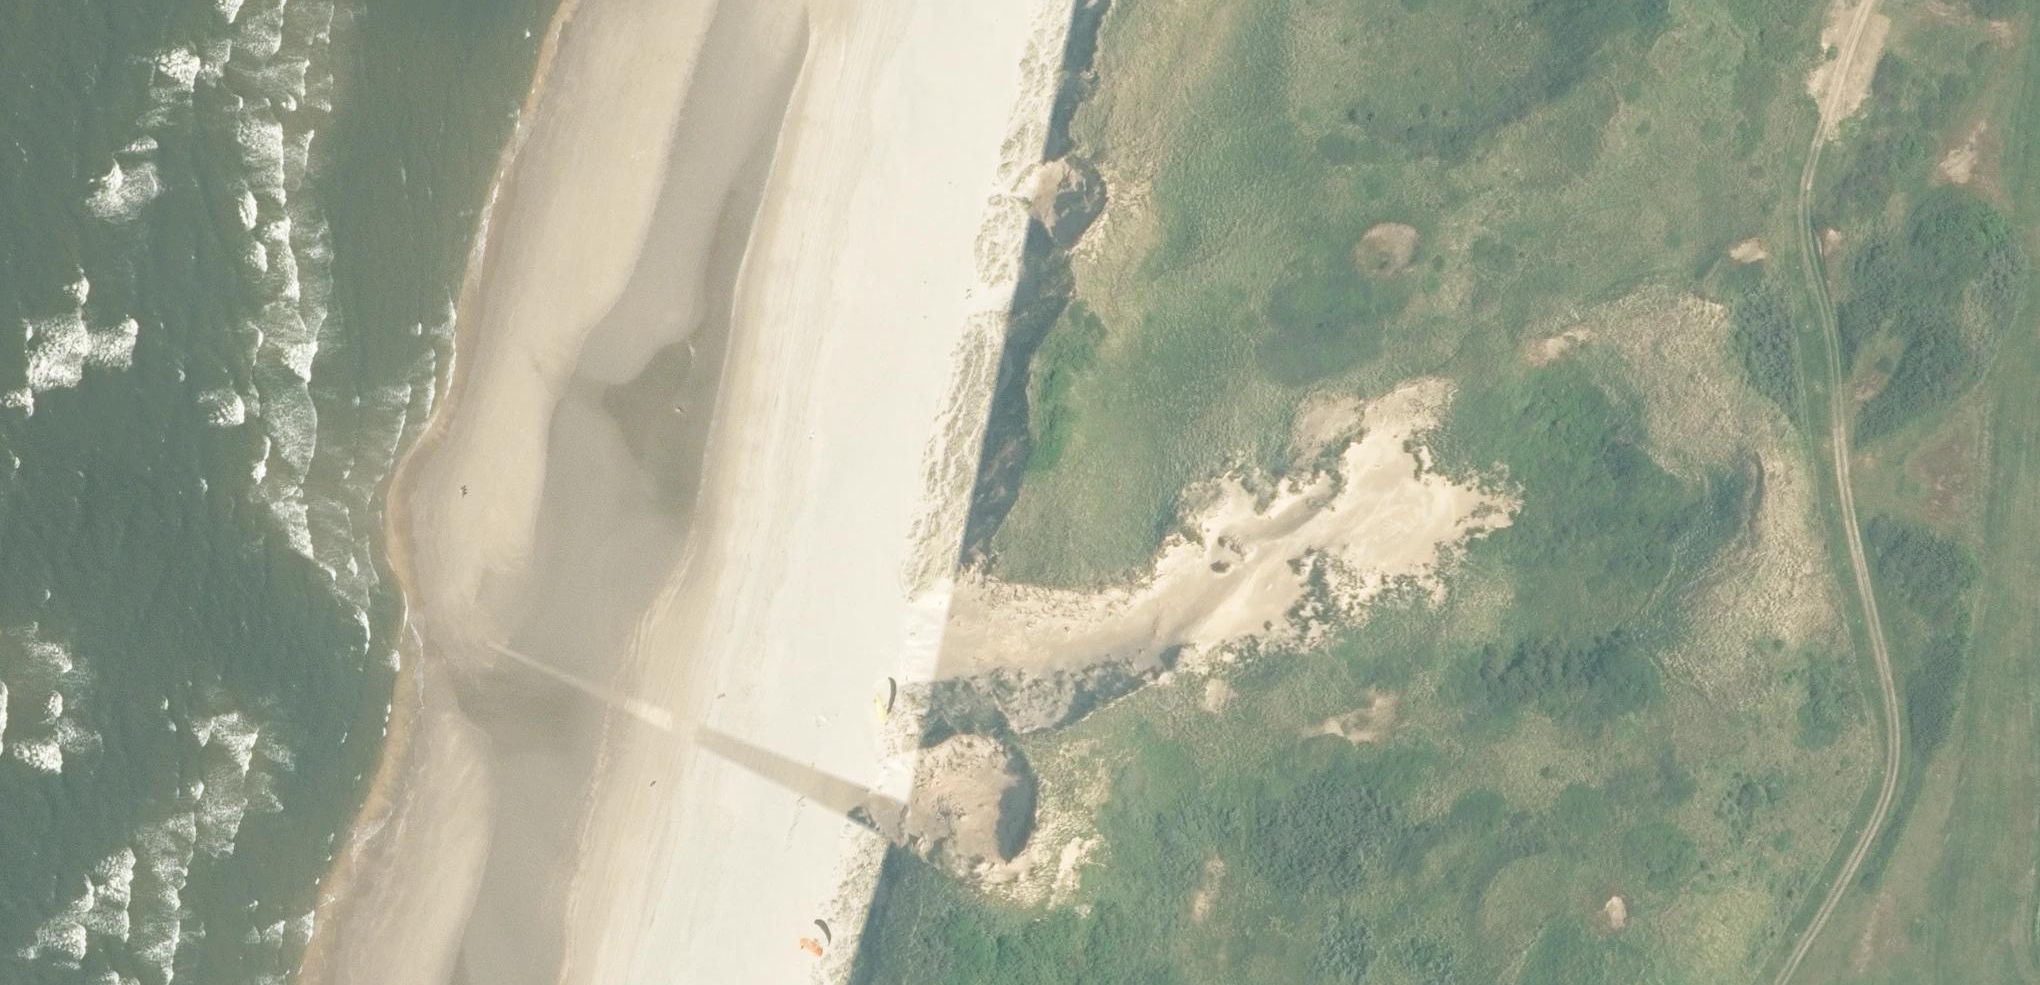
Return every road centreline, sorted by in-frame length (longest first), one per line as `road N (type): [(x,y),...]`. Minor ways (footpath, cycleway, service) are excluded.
road 1 (track): [(1867,0),(1812,165),(1808,232),(1832,331),(1844,487),(1895,755),(1868,833),(1780,984)]

